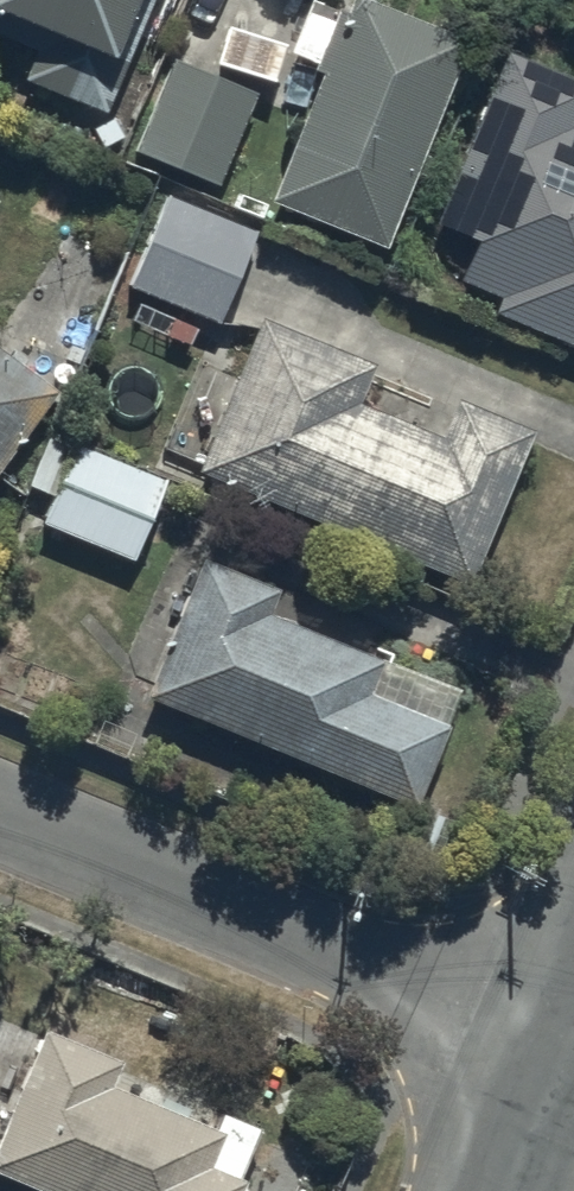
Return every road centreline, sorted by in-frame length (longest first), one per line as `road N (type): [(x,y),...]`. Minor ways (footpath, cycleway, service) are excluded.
road 1 (residential): [(0,807),(565,1027)]
road 2 (residential): [(497,1190),(565,1027)]

